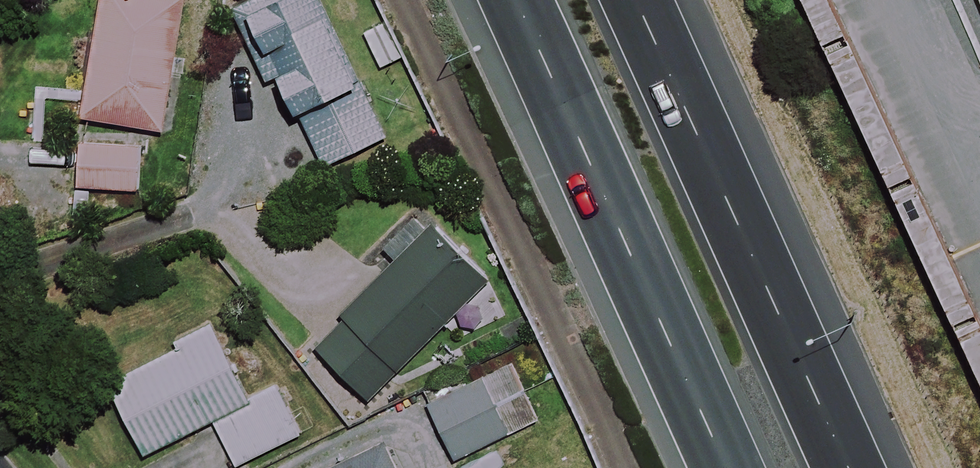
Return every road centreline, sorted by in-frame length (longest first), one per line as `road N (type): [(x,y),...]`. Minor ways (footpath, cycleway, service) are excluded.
road 1 (trunk): [(725,467),(511,0)]
road 2 (trunk): [(637,0),(851,467)]

